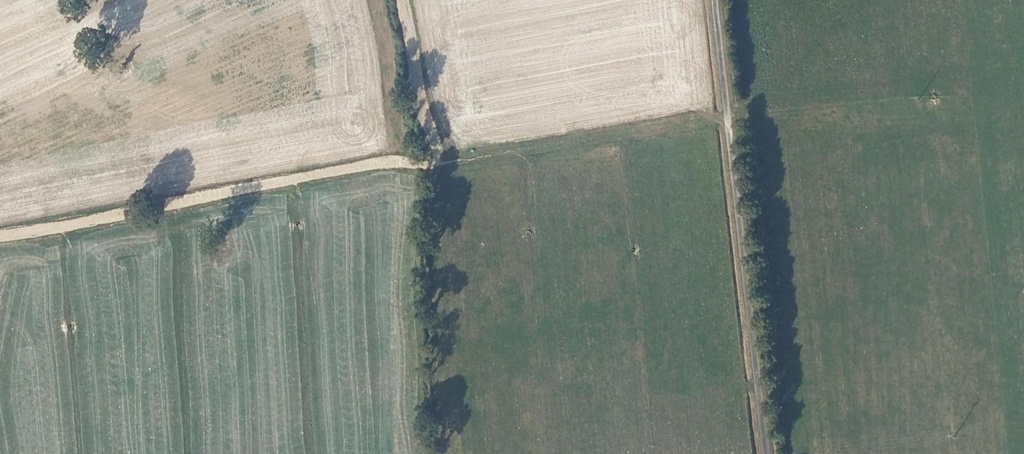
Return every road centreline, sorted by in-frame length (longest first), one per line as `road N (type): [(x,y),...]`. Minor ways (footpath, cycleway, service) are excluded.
road 1 (unclassified): [(766,453),(714,0)]

